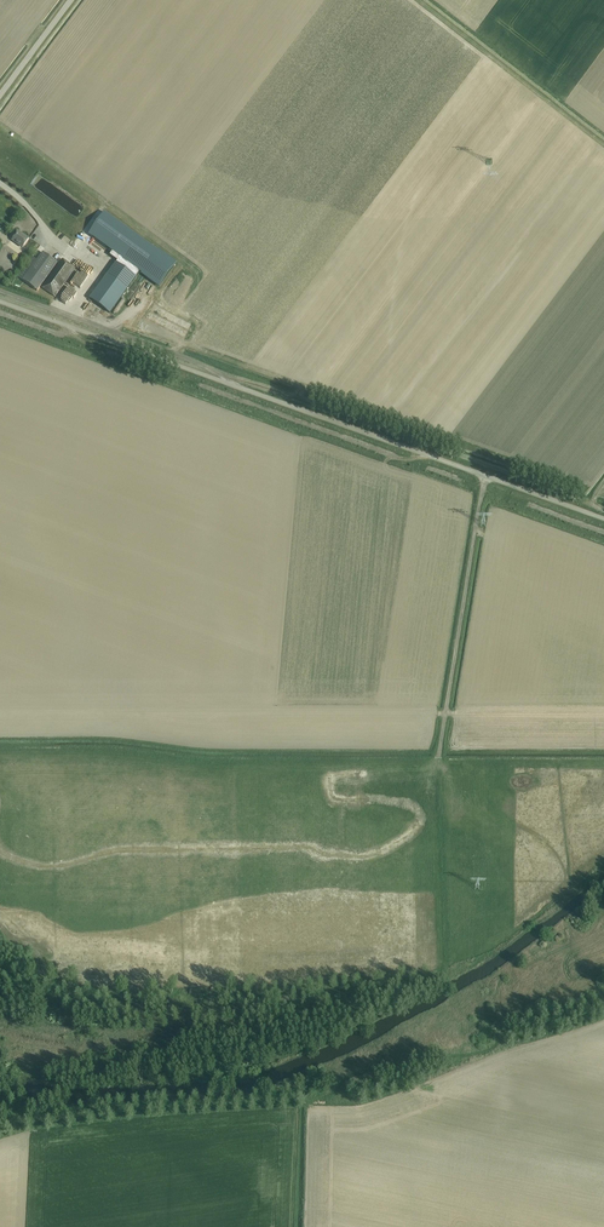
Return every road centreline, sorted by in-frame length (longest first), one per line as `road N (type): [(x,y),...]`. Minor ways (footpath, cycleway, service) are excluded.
road 1 (unclassified): [(0,301),(485,476)]
road 2 (residential): [(440,751),(485,476)]
road 3 (unclassified): [(485,476),(603,519)]
road 4 (unclassified): [(0,97),(73,0)]

